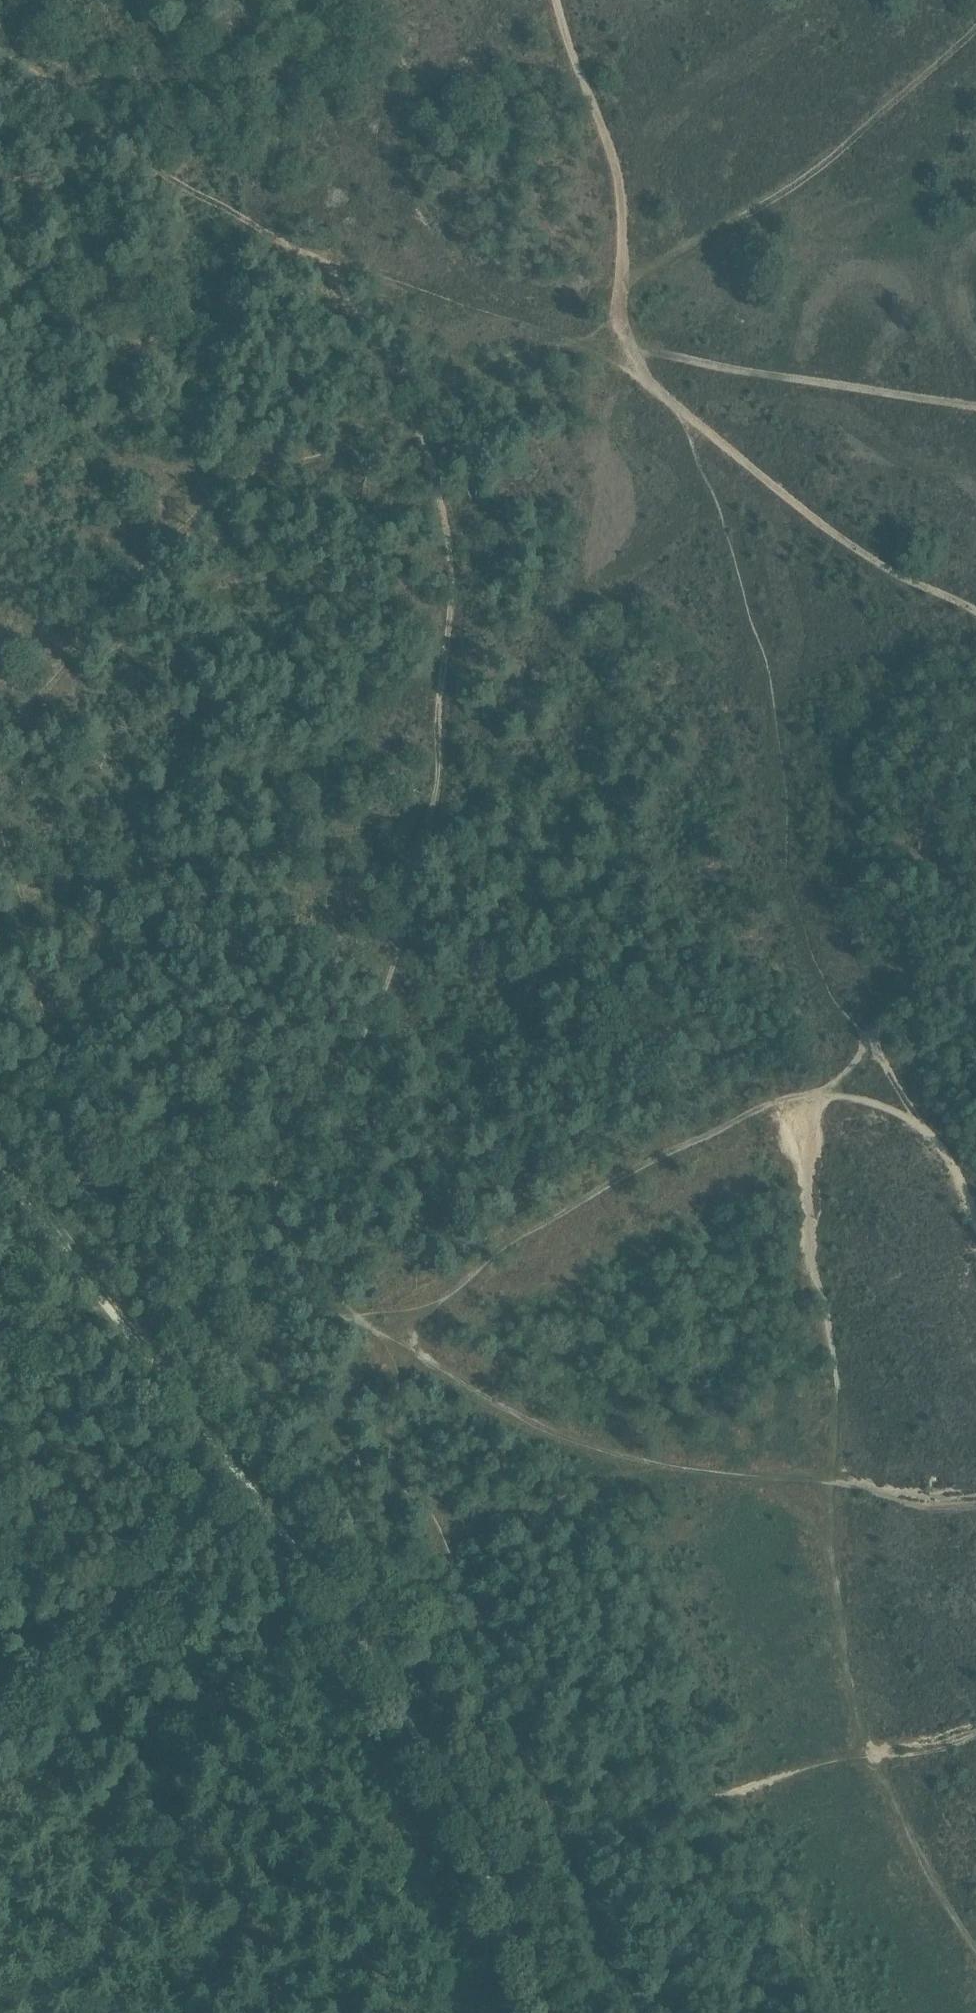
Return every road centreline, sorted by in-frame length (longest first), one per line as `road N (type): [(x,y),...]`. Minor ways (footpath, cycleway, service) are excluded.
road 1 (track): [(136,1327),(355,1615),(486,1821),(526,1922),(550,2012)]
road 2 (track): [(975,615),(818,522),(643,371)]
road 3 (track): [(630,347),(975,408)]
road 4 (track): [(625,290),(623,193),(561,0)]
road 5 (track): [(0,1134),(115,1298)]
road 6 (track): [(0,1340),(115,1298)]

